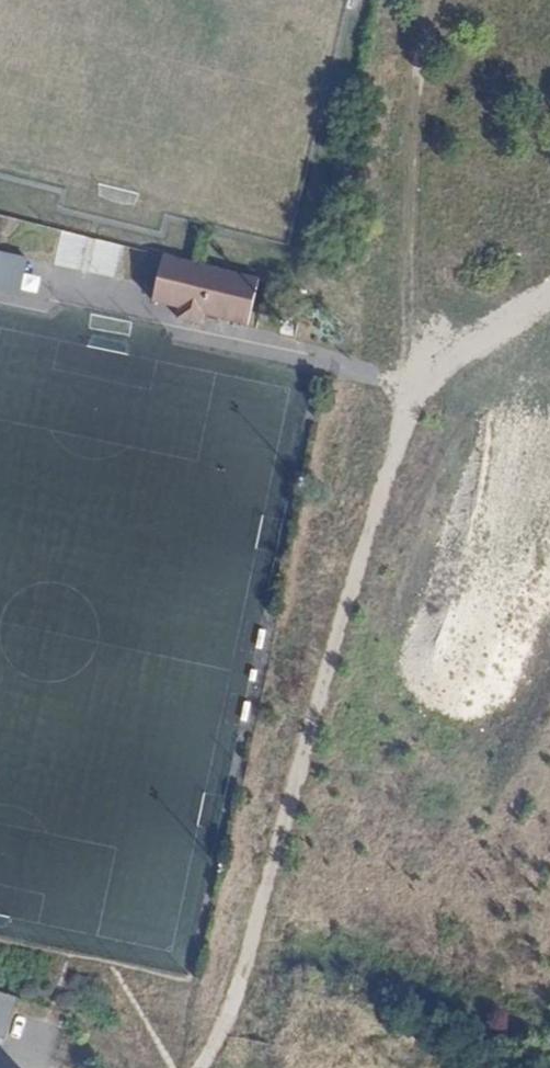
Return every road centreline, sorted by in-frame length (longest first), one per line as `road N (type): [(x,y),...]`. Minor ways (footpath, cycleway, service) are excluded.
road 1 (track): [(549,292),(409,396),(235,1018)]

